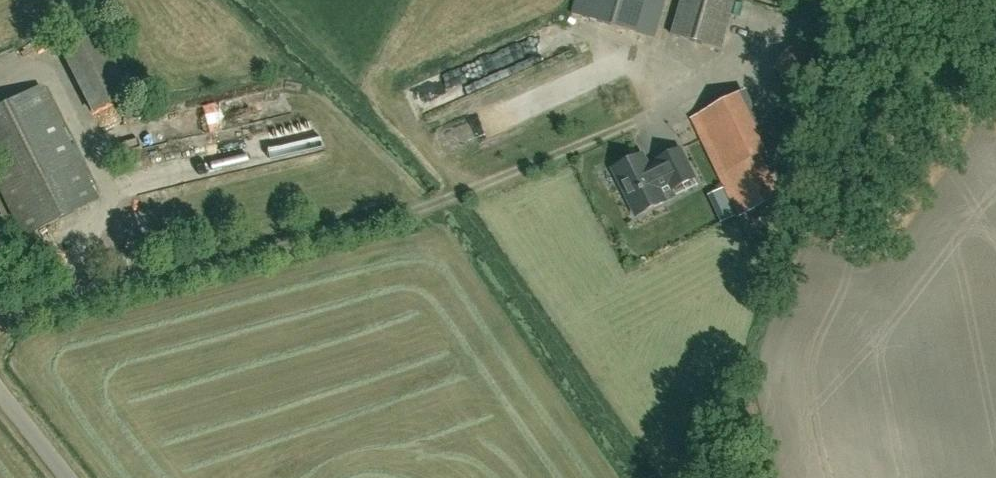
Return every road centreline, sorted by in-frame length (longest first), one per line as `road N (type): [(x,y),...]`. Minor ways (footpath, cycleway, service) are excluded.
road 1 (unclassified): [(0,333),(435,208),(625,129),(819,0)]

